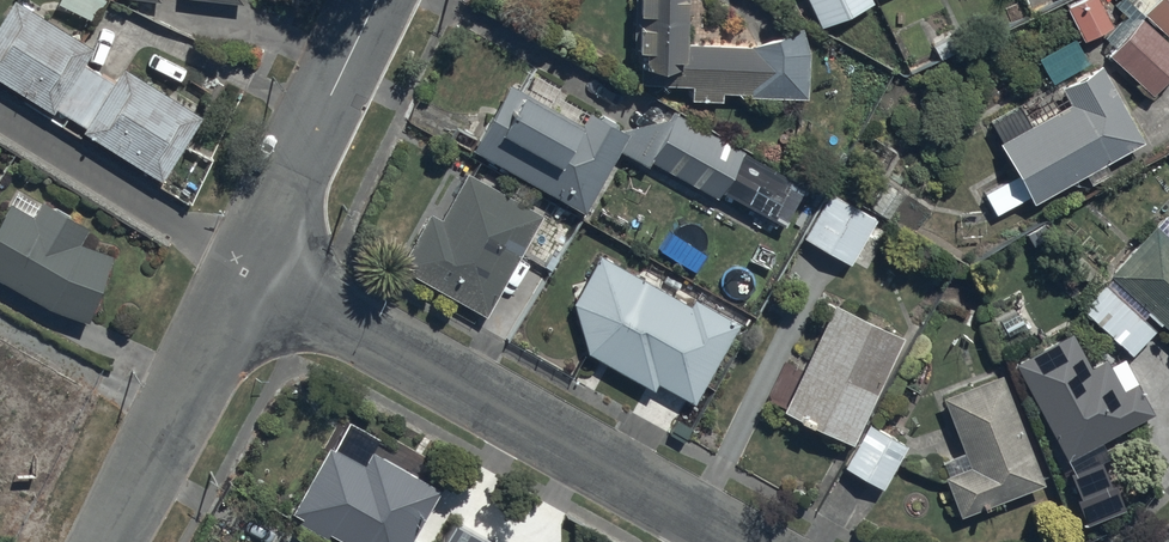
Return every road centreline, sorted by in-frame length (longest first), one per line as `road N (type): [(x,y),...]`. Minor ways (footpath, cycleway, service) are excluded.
road 1 (residential): [(745,541),(244,272)]
road 2 (residential): [(377,0),(244,272)]
road 3 (residential): [(244,272),(106,541)]
road 4 (residential): [(0,119),(244,272)]

